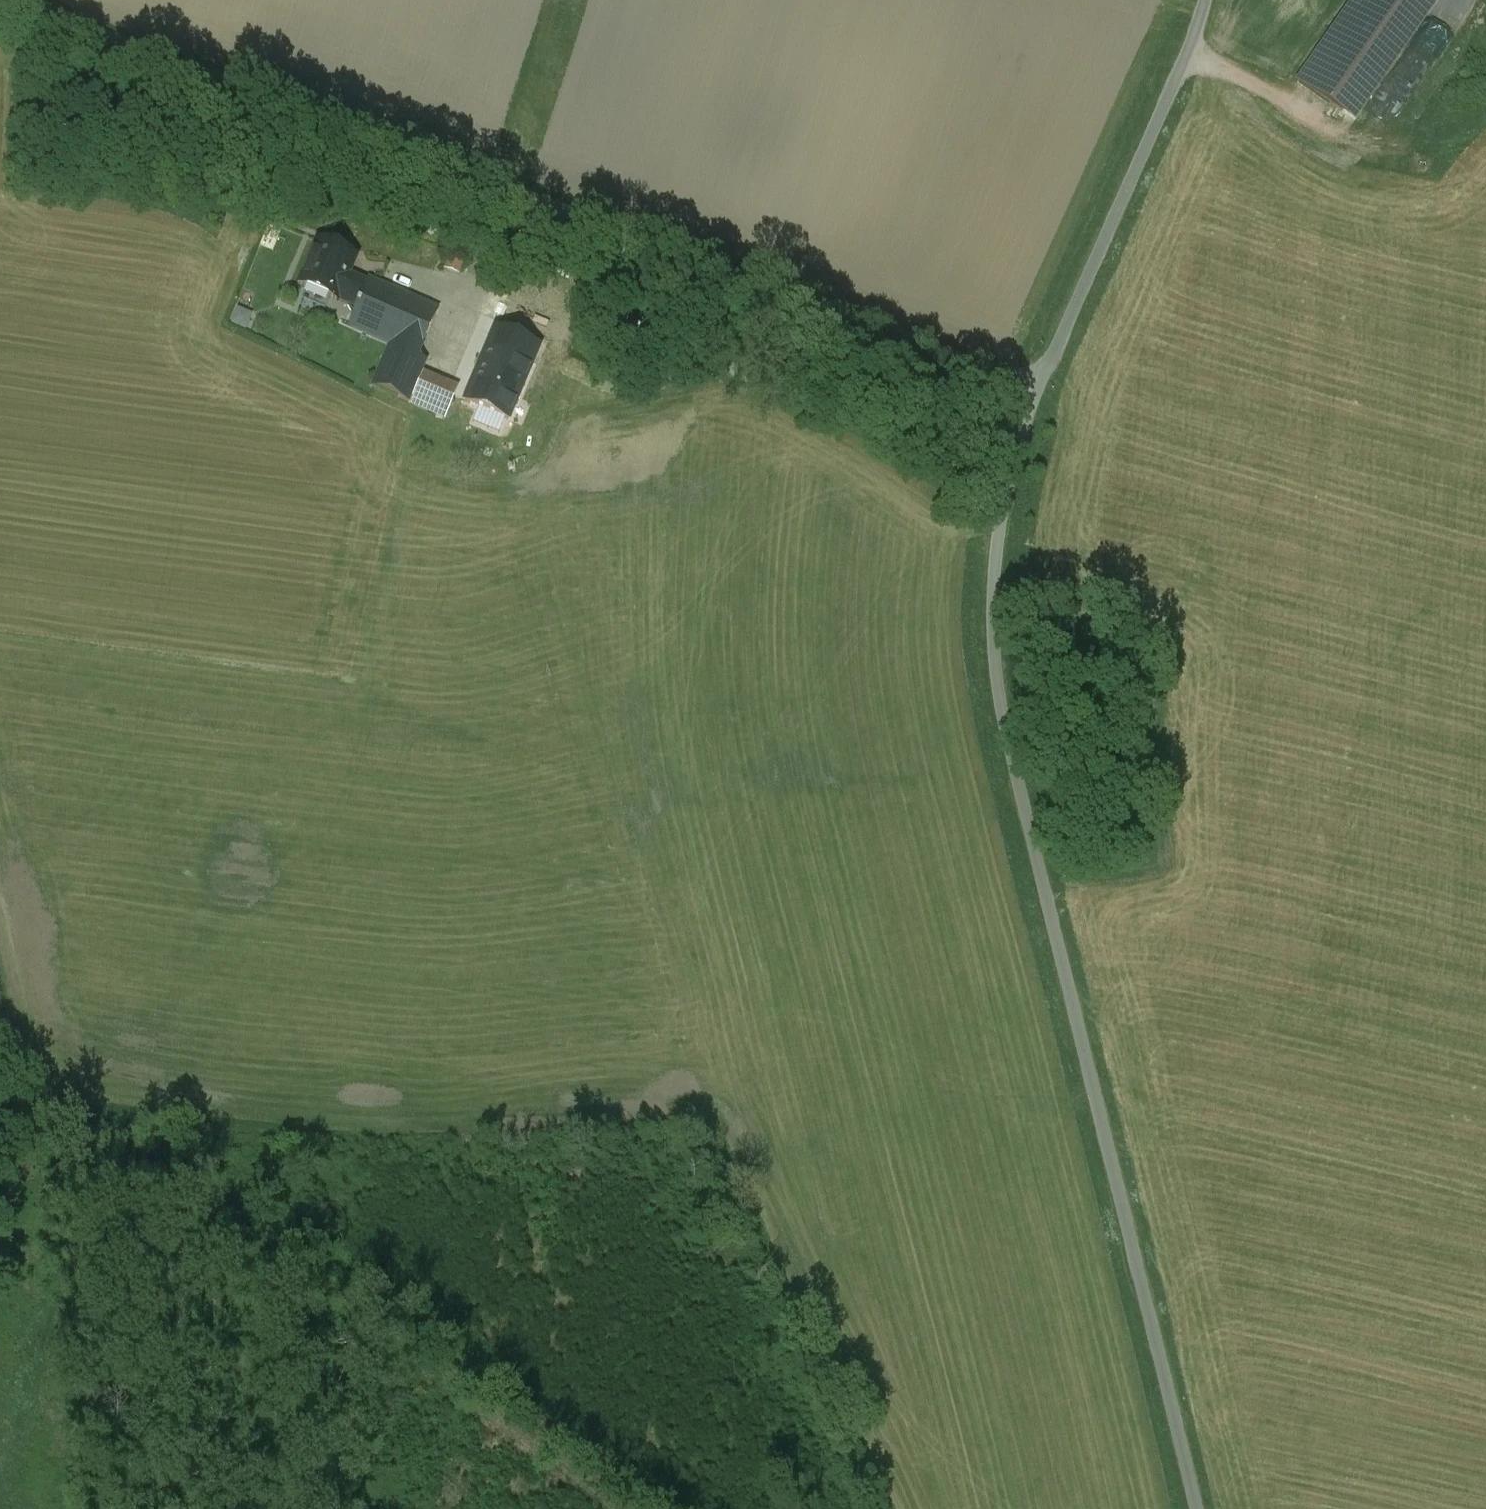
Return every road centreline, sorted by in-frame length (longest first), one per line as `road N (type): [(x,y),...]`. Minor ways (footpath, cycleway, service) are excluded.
road 1 (unclassified): [(1038,388),(999,535),(998,693),(1196,1508)]
road 2 (unclassified): [(1038,388),(18,0)]
road 3 (unclassified): [(1209,0),(1038,388)]

